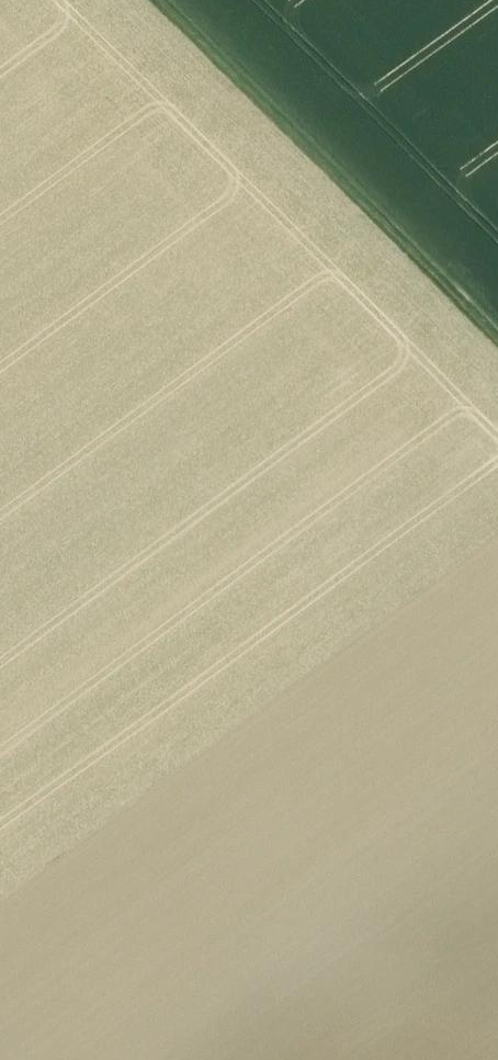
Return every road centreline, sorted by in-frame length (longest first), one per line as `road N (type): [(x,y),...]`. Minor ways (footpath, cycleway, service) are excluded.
road 1 (track): [(497,346),(155,0)]

